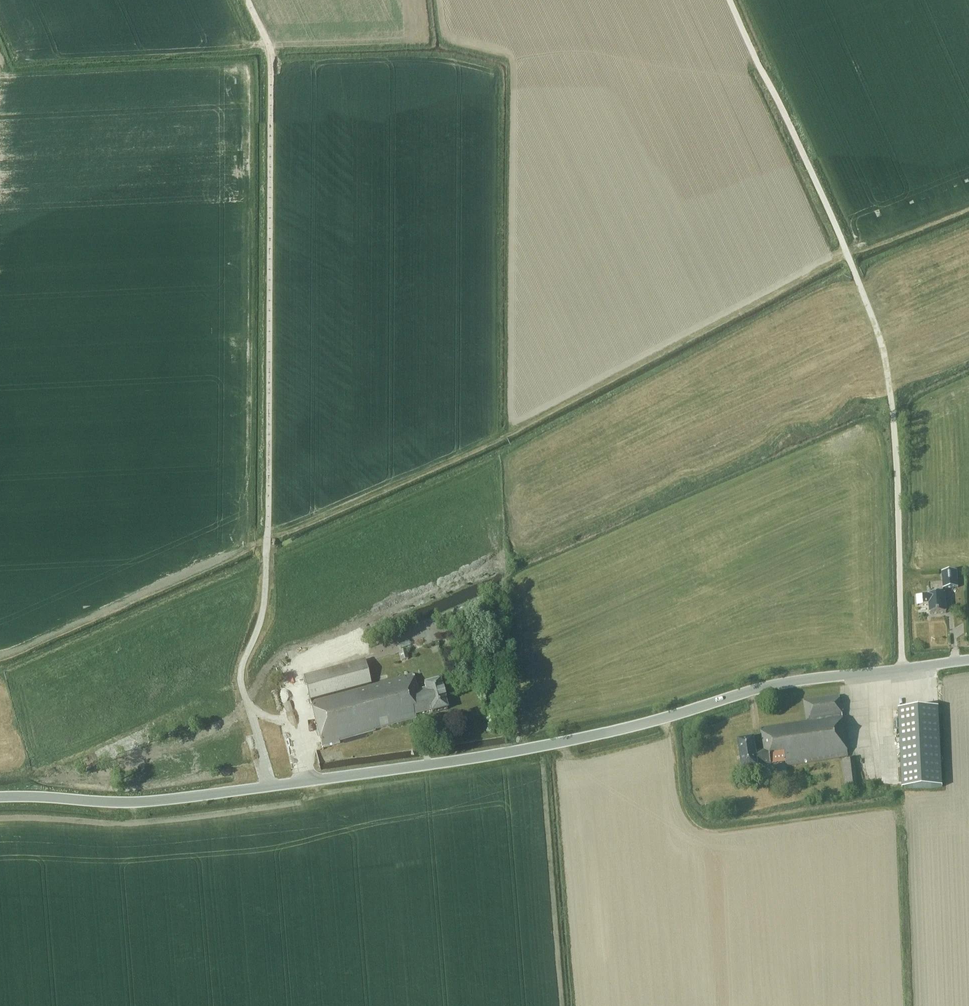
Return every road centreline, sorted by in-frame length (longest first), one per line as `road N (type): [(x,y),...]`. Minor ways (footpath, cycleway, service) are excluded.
road 1 (unclassified): [(0,797),(159,800),(483,756),(770,685),(968,660)]

